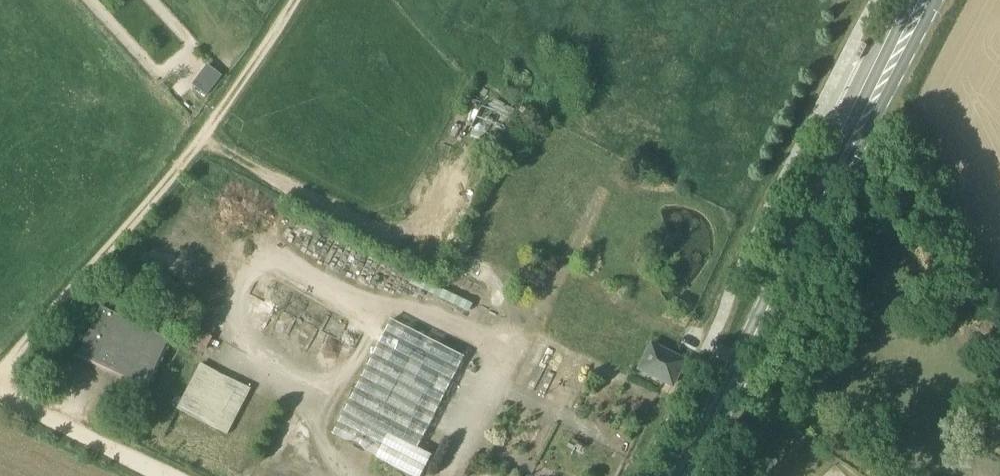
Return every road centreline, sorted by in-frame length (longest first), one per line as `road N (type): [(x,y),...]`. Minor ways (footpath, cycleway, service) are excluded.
road 1 (primary): [(689,475),(926,0)]
road 2 (track): [(292,0),(186,156),(0,364)]
road 3 (track): [(0,401),(155,475)]

